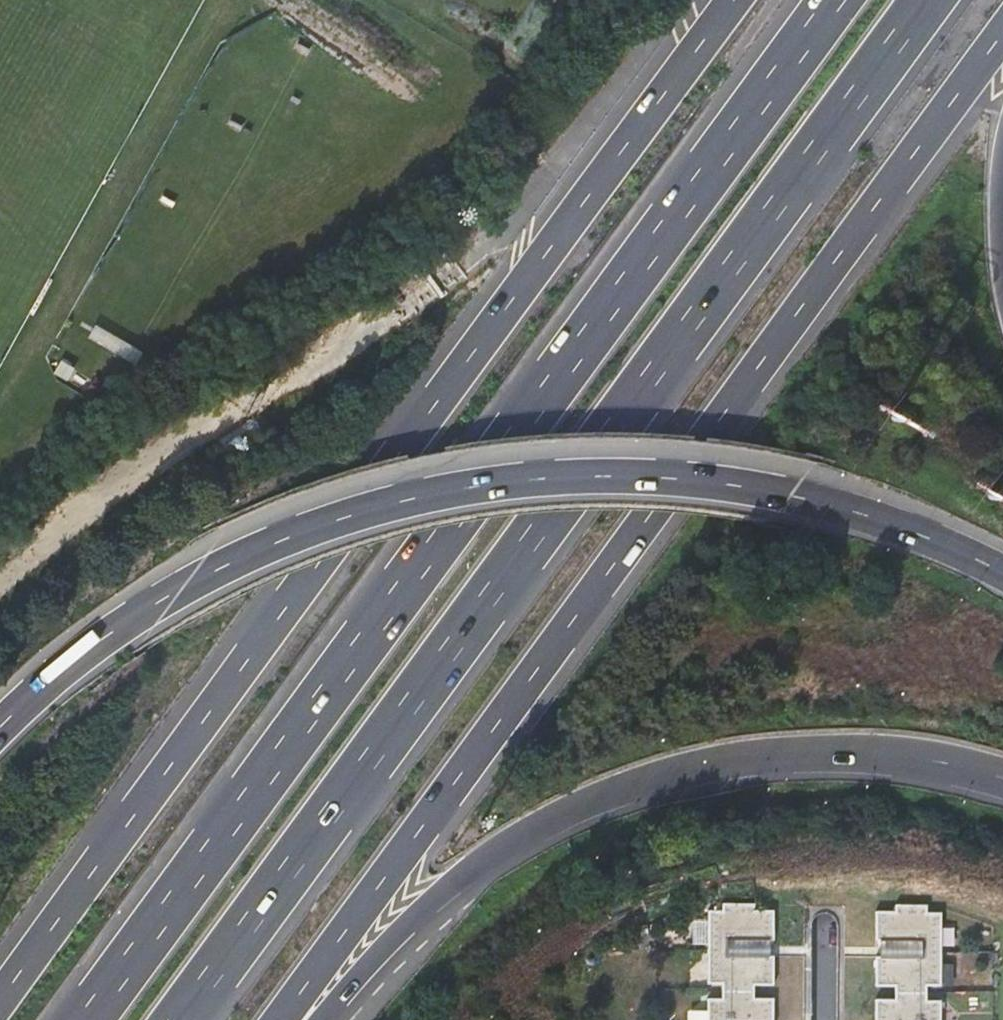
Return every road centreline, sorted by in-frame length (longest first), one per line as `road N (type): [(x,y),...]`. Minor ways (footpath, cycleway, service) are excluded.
road 1 (motorway): [(835,0),(87,1019)]
road 2 (motorway): [(179,1019),(927,0)]
road 3 (motorway): [(735,0),(0,998)]
road 4 (motorway): [(279,1019),(1002,34)]
road 5 (motorway): [(1002,573),(853,510),(731,480),(603,470),(469,482),(342,512),(219,562),(104,632),(0,723)]
road 6 (motorway): [(321,1019),(431,902),(499,850),(629,786),(803,753),(905,756),(1002,779)]

